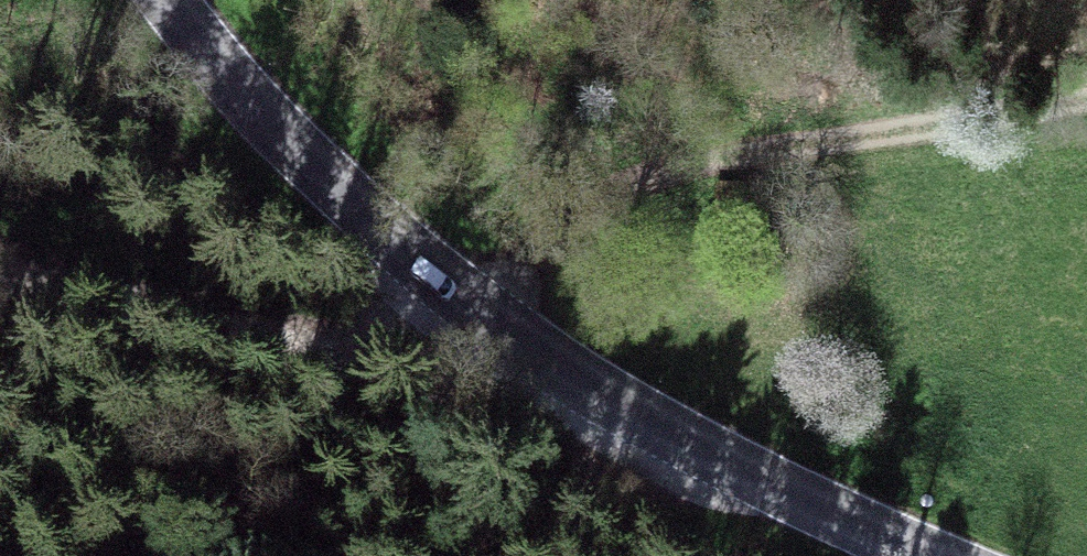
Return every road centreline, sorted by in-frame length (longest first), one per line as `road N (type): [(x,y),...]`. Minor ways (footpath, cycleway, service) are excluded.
road 1 (track): [(457,290),(506,239),(681,165),(1086,93)]
road 2 (tertiary): [(457,290),(602,394),(685,440),(930,555)]
road 3 (unclassified): [(457,290),(391,339),(320,345),(0,282)]
road 4 (tertiary): [(169,0),(288,138),(457,290)]
road 5 (track): [(480,555),(602,394)]

